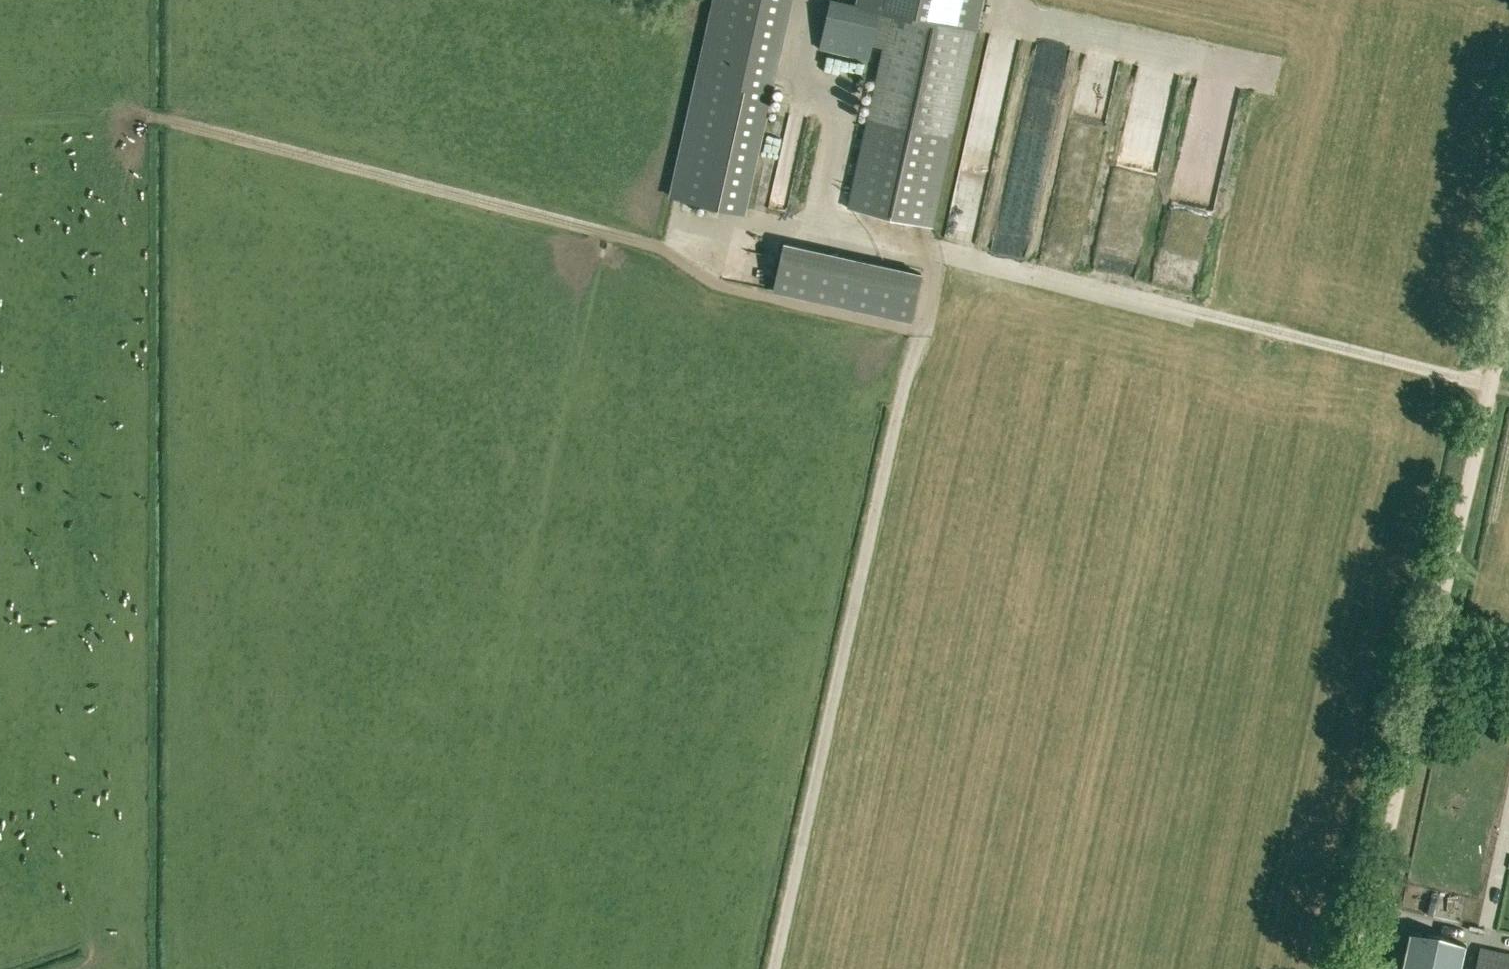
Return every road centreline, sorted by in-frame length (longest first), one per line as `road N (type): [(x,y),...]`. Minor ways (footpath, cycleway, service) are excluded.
road 1 (track): [(1508,291),(1359,968)]

